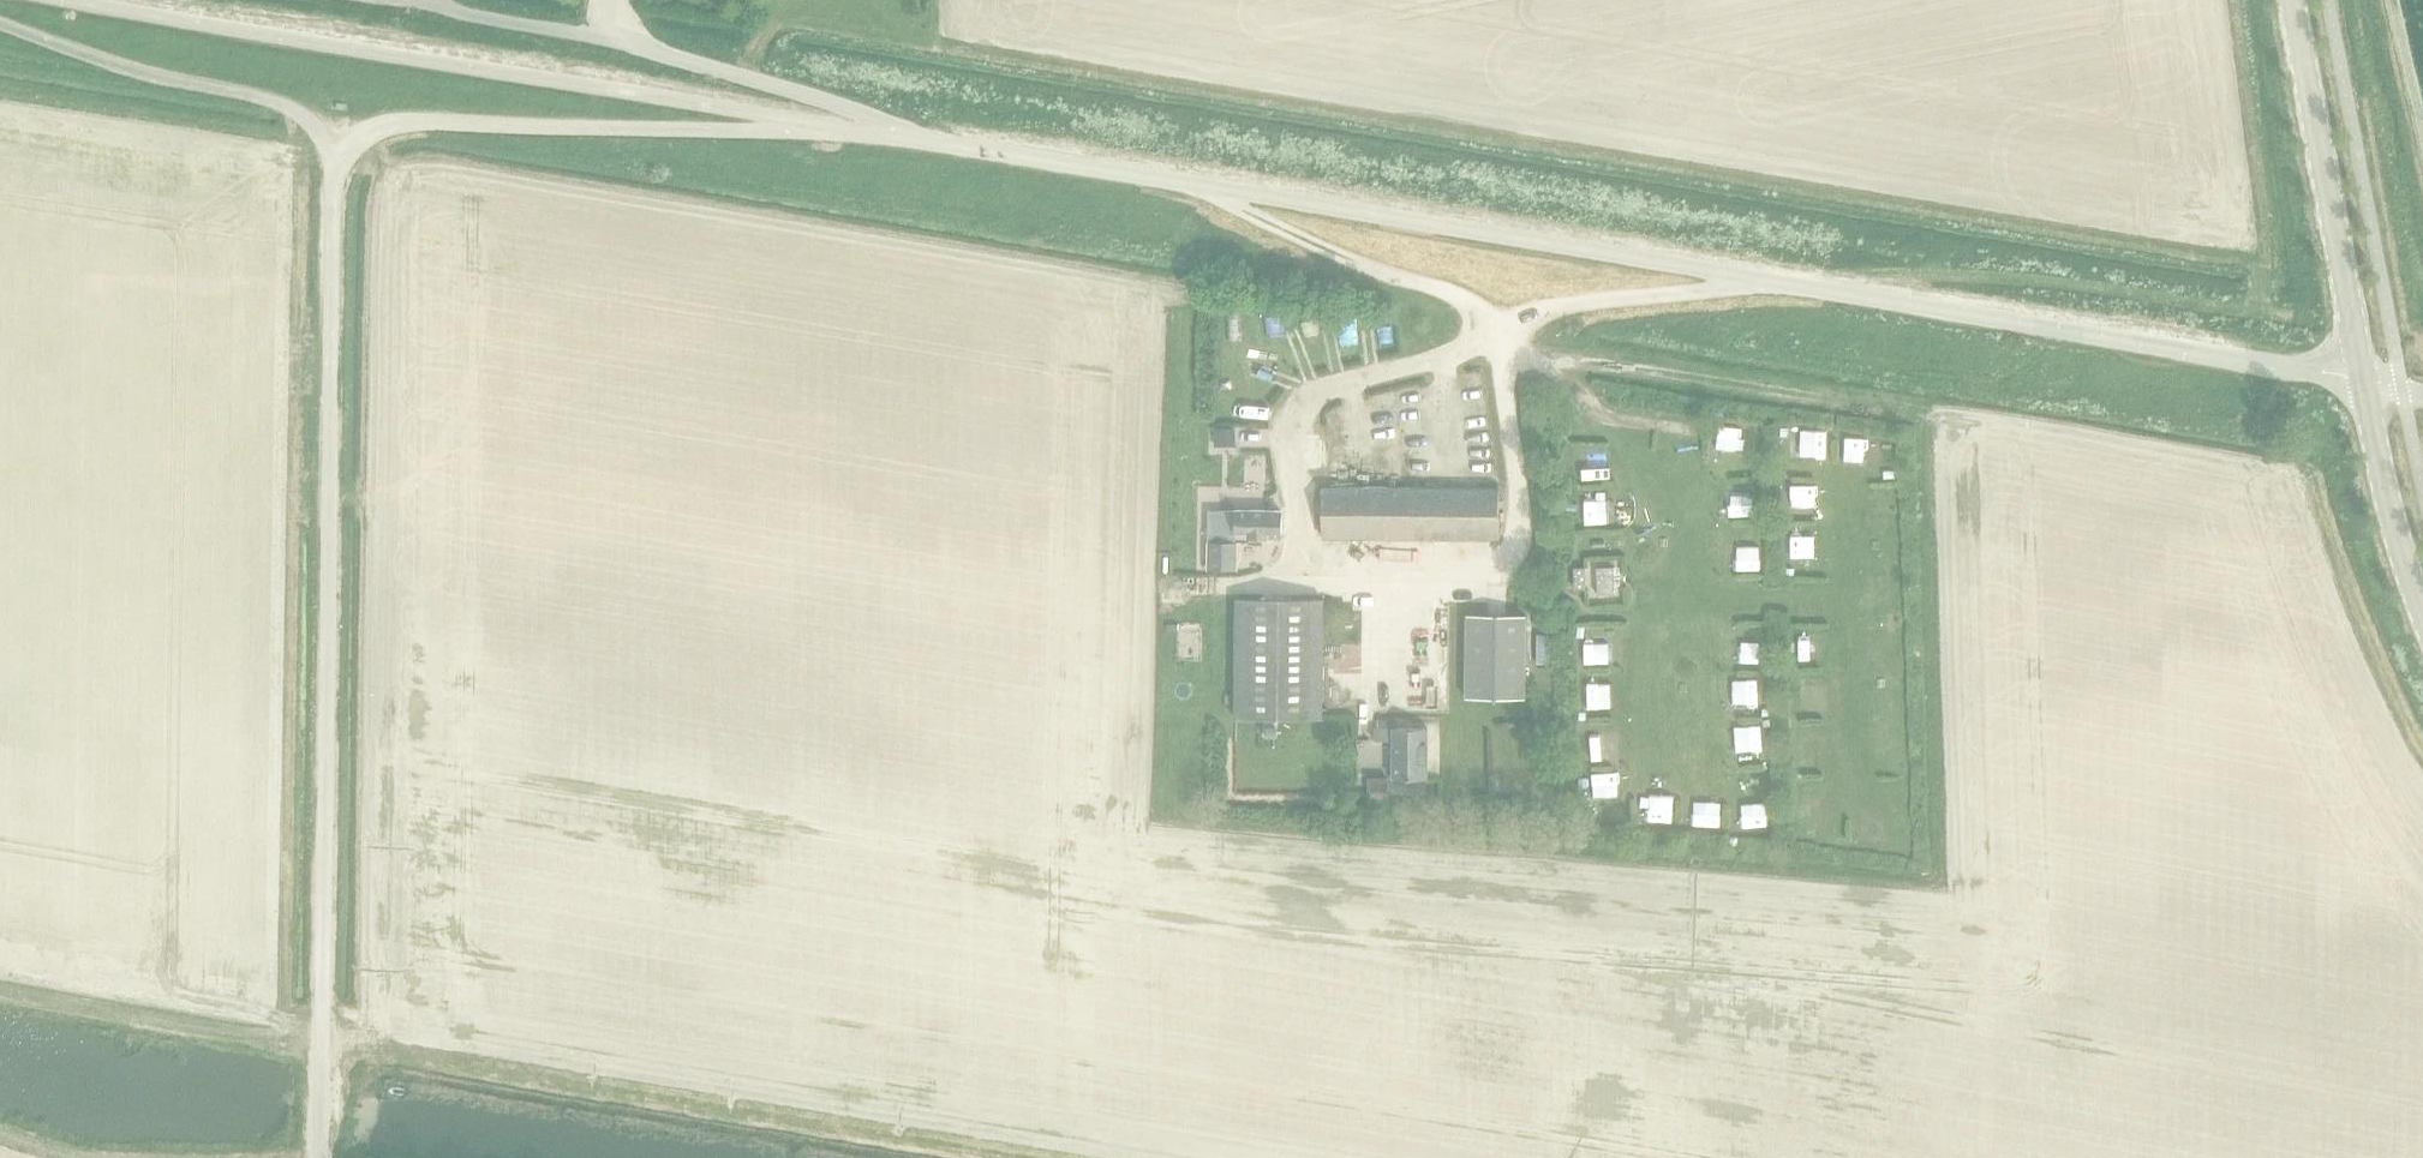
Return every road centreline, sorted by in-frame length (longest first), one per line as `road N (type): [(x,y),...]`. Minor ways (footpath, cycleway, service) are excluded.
road 1 (unclassified): [(2360,381),(865,133)]
road 2 (unclassified): [(317,1157),(334,157)]
road 3 (unclassified): [(785,120),(68,0)]
road 4 (track): [(965,1157),(319,1043)]
road 5 (unclassified): [(427,0),(465,14),(622,39),(855,106),(865,133)]
road 6 (unclassified): [(334,157),(389,125),(759,132),(785,120)]
road 7 (secondary): [(2360,381),(2298,0)]
road 8 (unclassified): [(0,20),(137,72),(275,102),(305,115),(334,157)]
road 9 (secondary): [(2422,603),(2360,381)]

